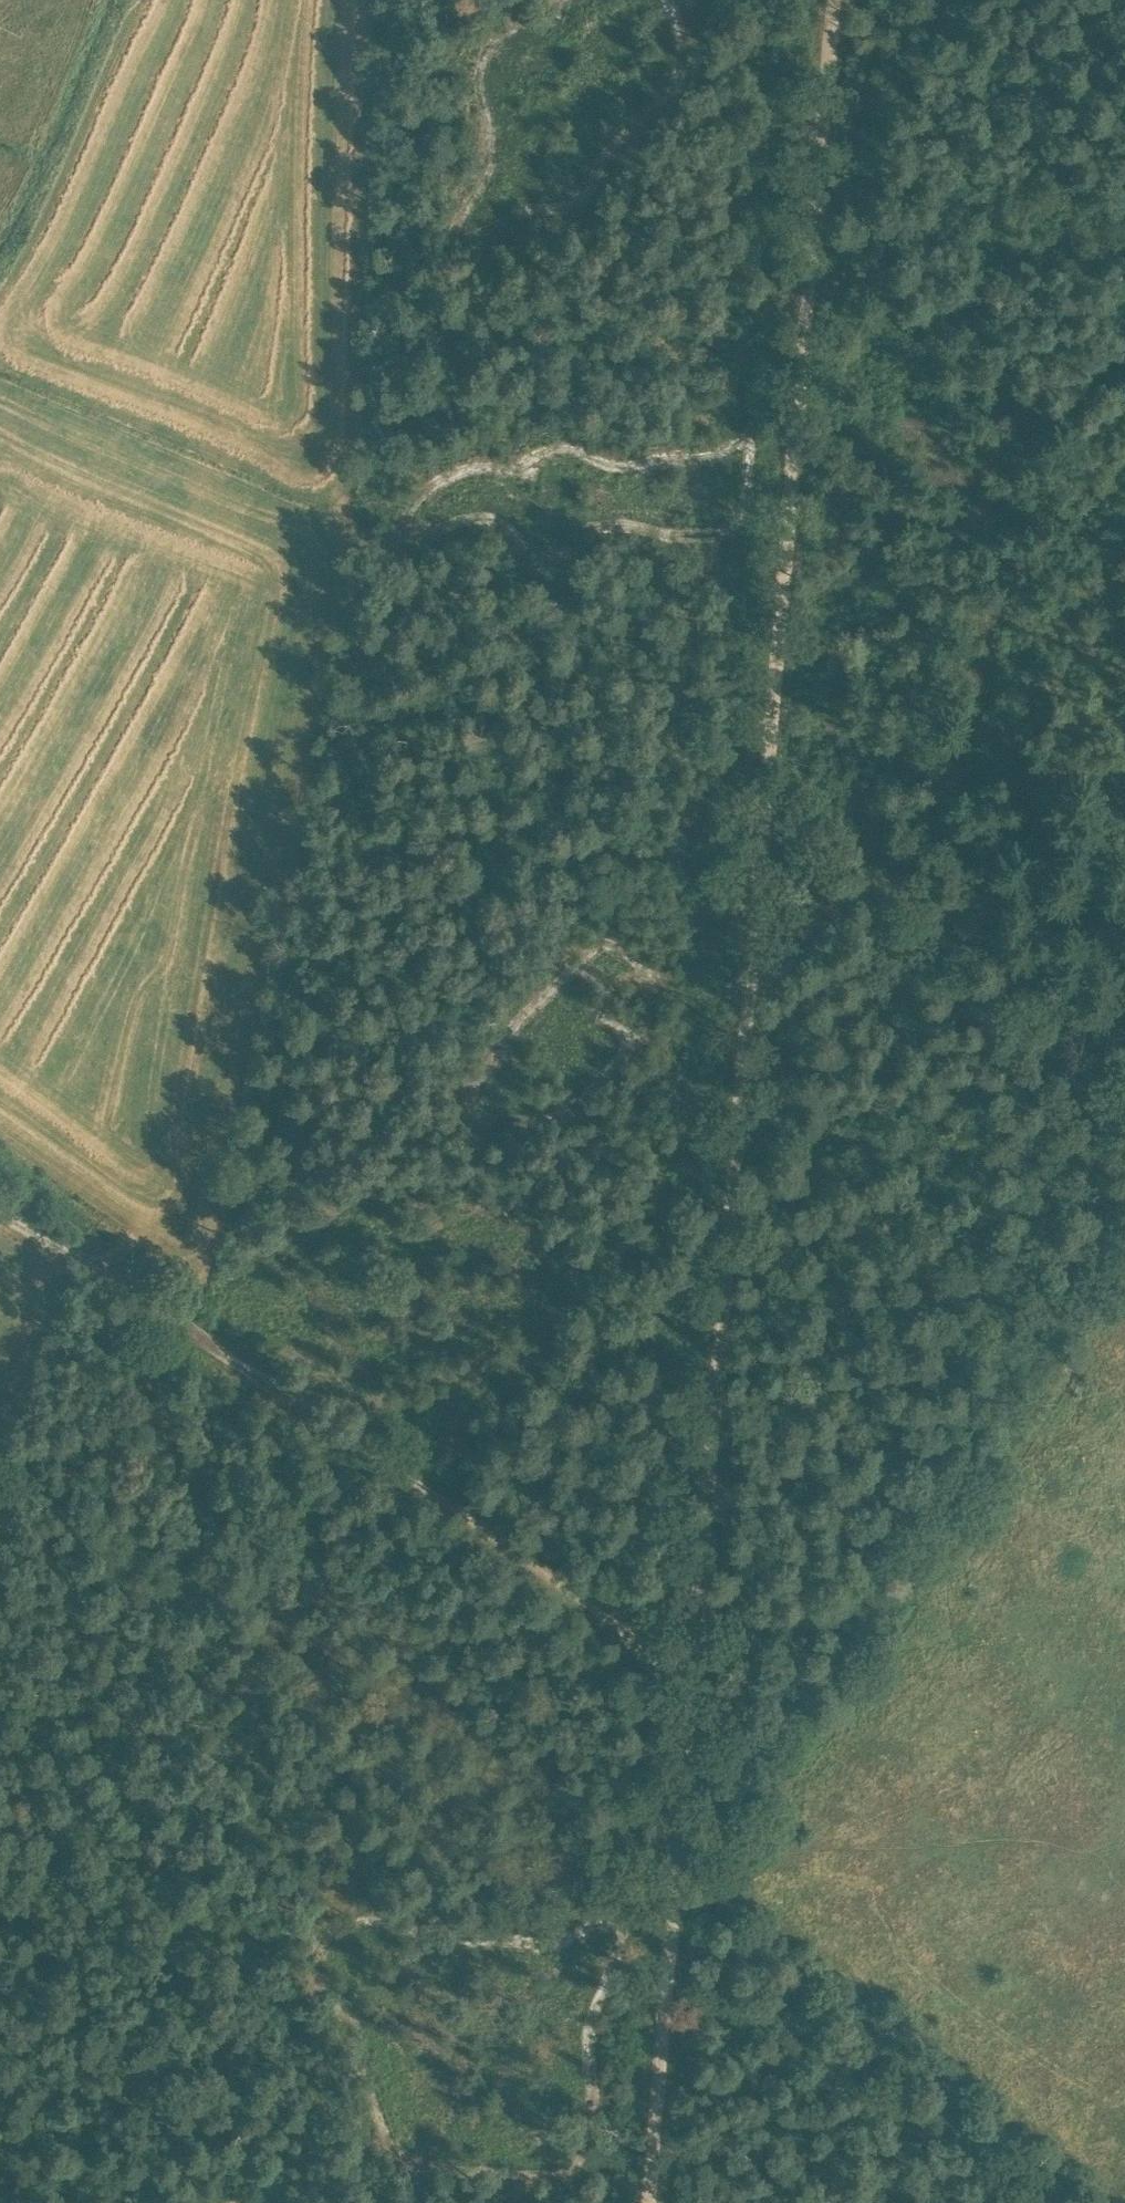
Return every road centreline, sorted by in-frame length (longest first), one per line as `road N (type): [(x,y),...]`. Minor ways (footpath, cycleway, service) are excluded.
road 1 (track): [(838,0),(699,1663)]
road 2 (track): [(379,531),(1124,1047)]
road 3 (track): [(0,1205),(699,1663)]
road 4 (track): [(699,1663),(653,2202)]
road 5 (track): [(816,264),(1124,462)]

